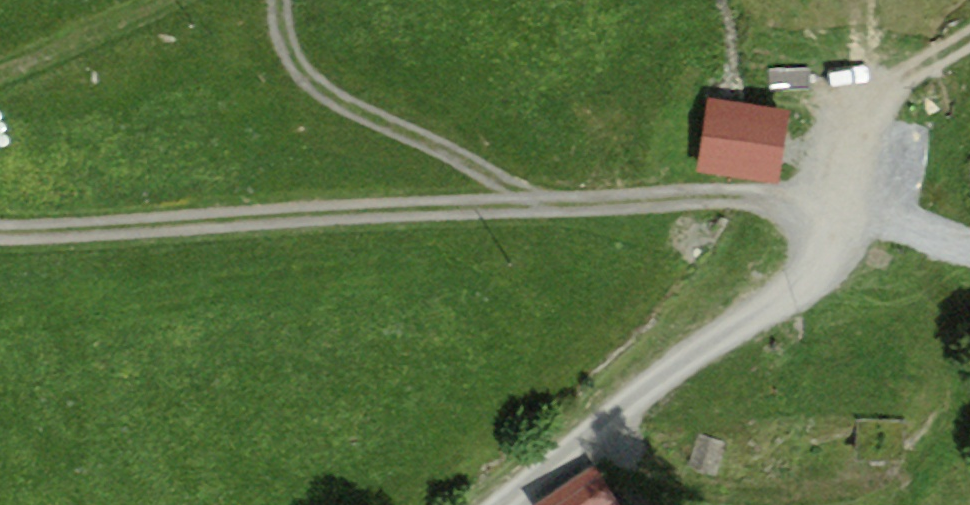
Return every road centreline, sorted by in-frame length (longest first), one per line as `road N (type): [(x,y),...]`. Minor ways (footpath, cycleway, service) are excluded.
road 1 (track): [(0,229),(728,185),(772,195),(802,229)]
road 2 (track): [(802,229),(795,258),(770,288),(493,504)]
road 3 (track): [(288,0),(283,40),(342,104),(548,192)]
road 4 (track): [(802,229),(873,113),(904,78),(969,31)]
road 5 (track): [(194,0),(160,22),(0,69)]
road 6 (track): [(839,170),(952,238),(969,237)]

